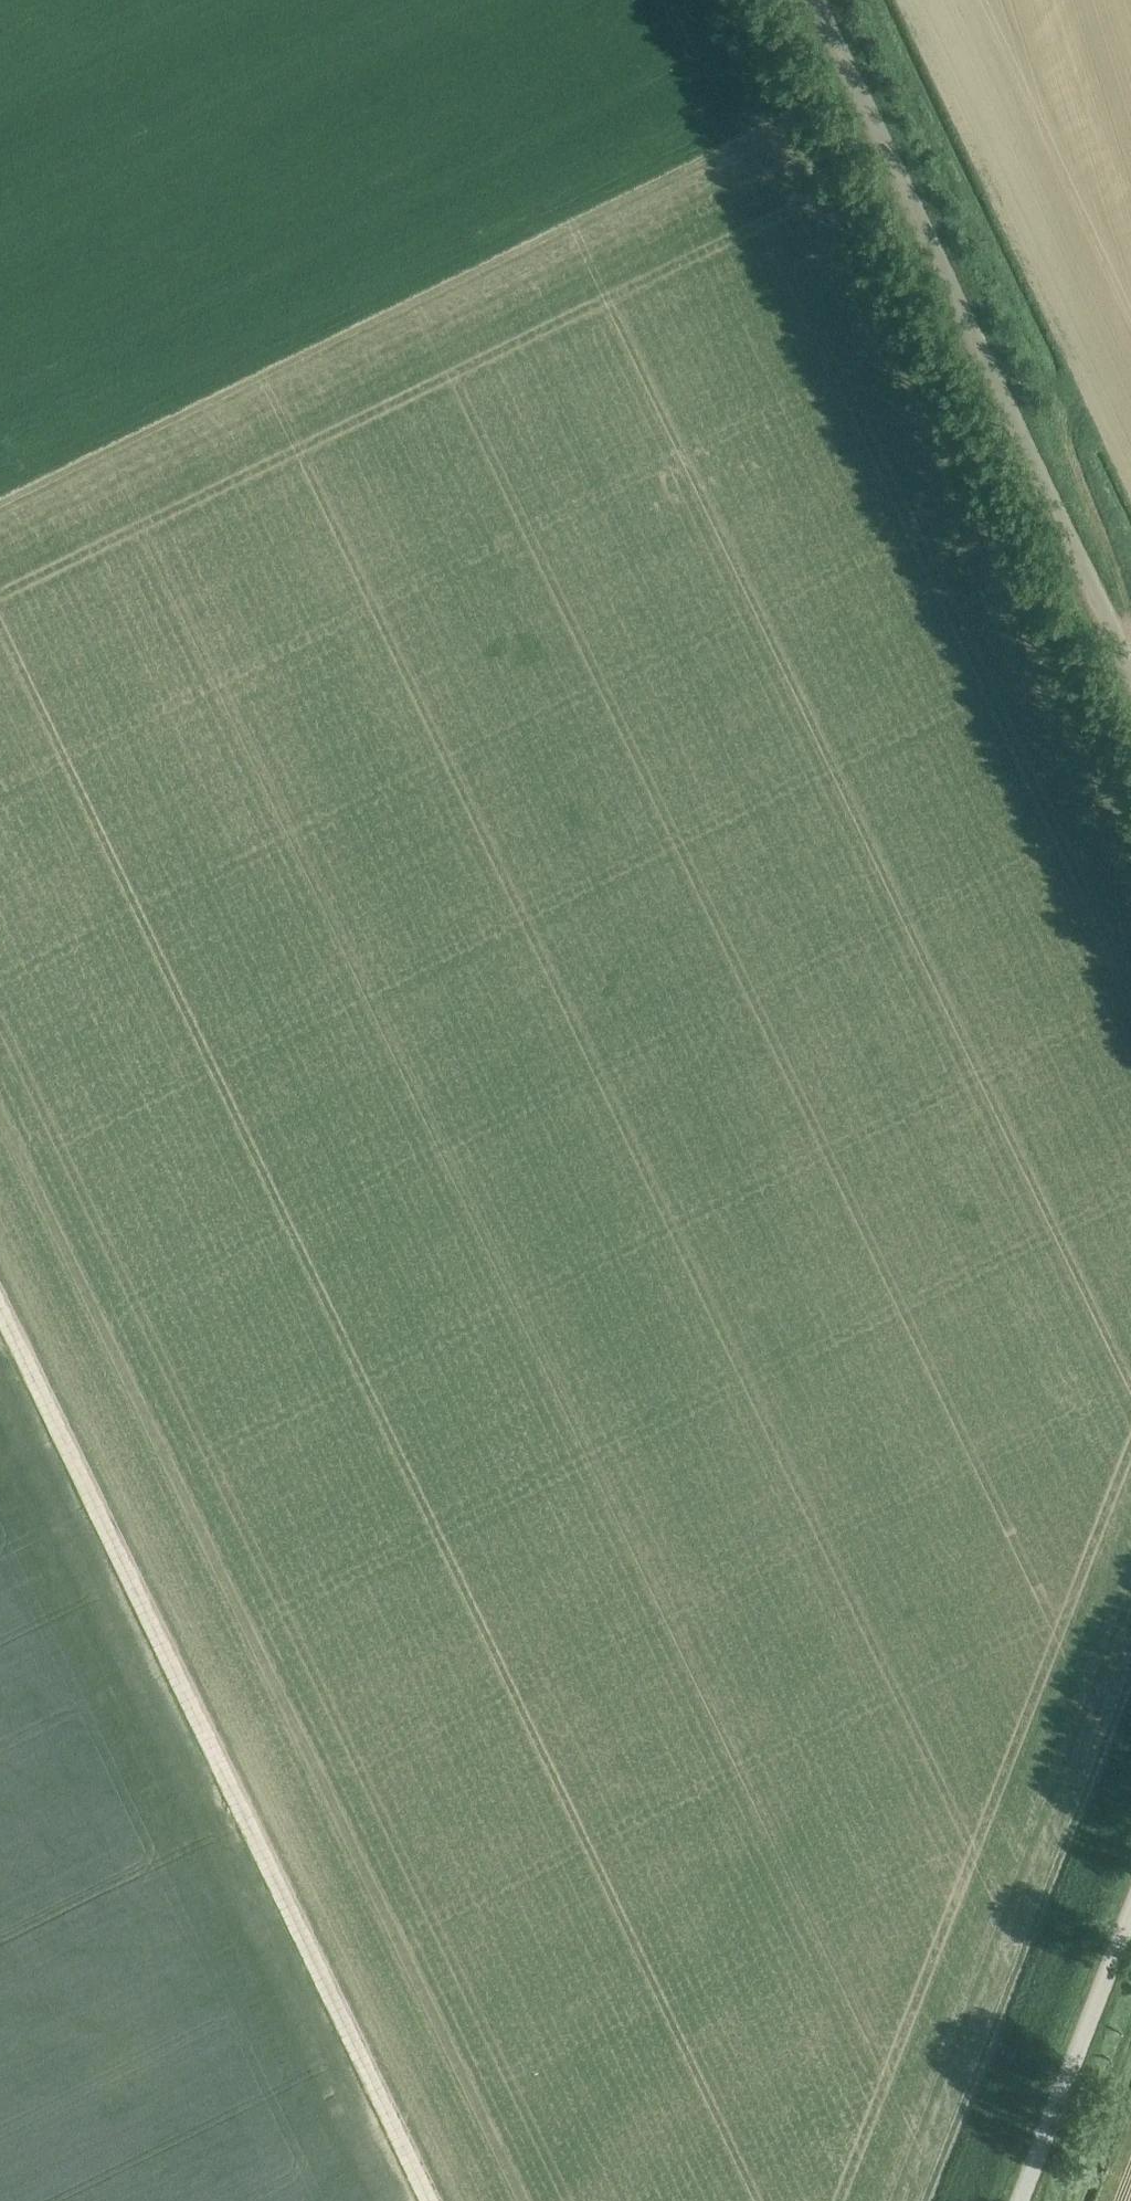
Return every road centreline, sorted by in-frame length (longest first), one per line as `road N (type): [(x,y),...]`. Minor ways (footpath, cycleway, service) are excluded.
road 1 (unclassified): [(1130,674),(817,0)]
road 2 (unclassified): [(1019,2200),(1130,1909)]

